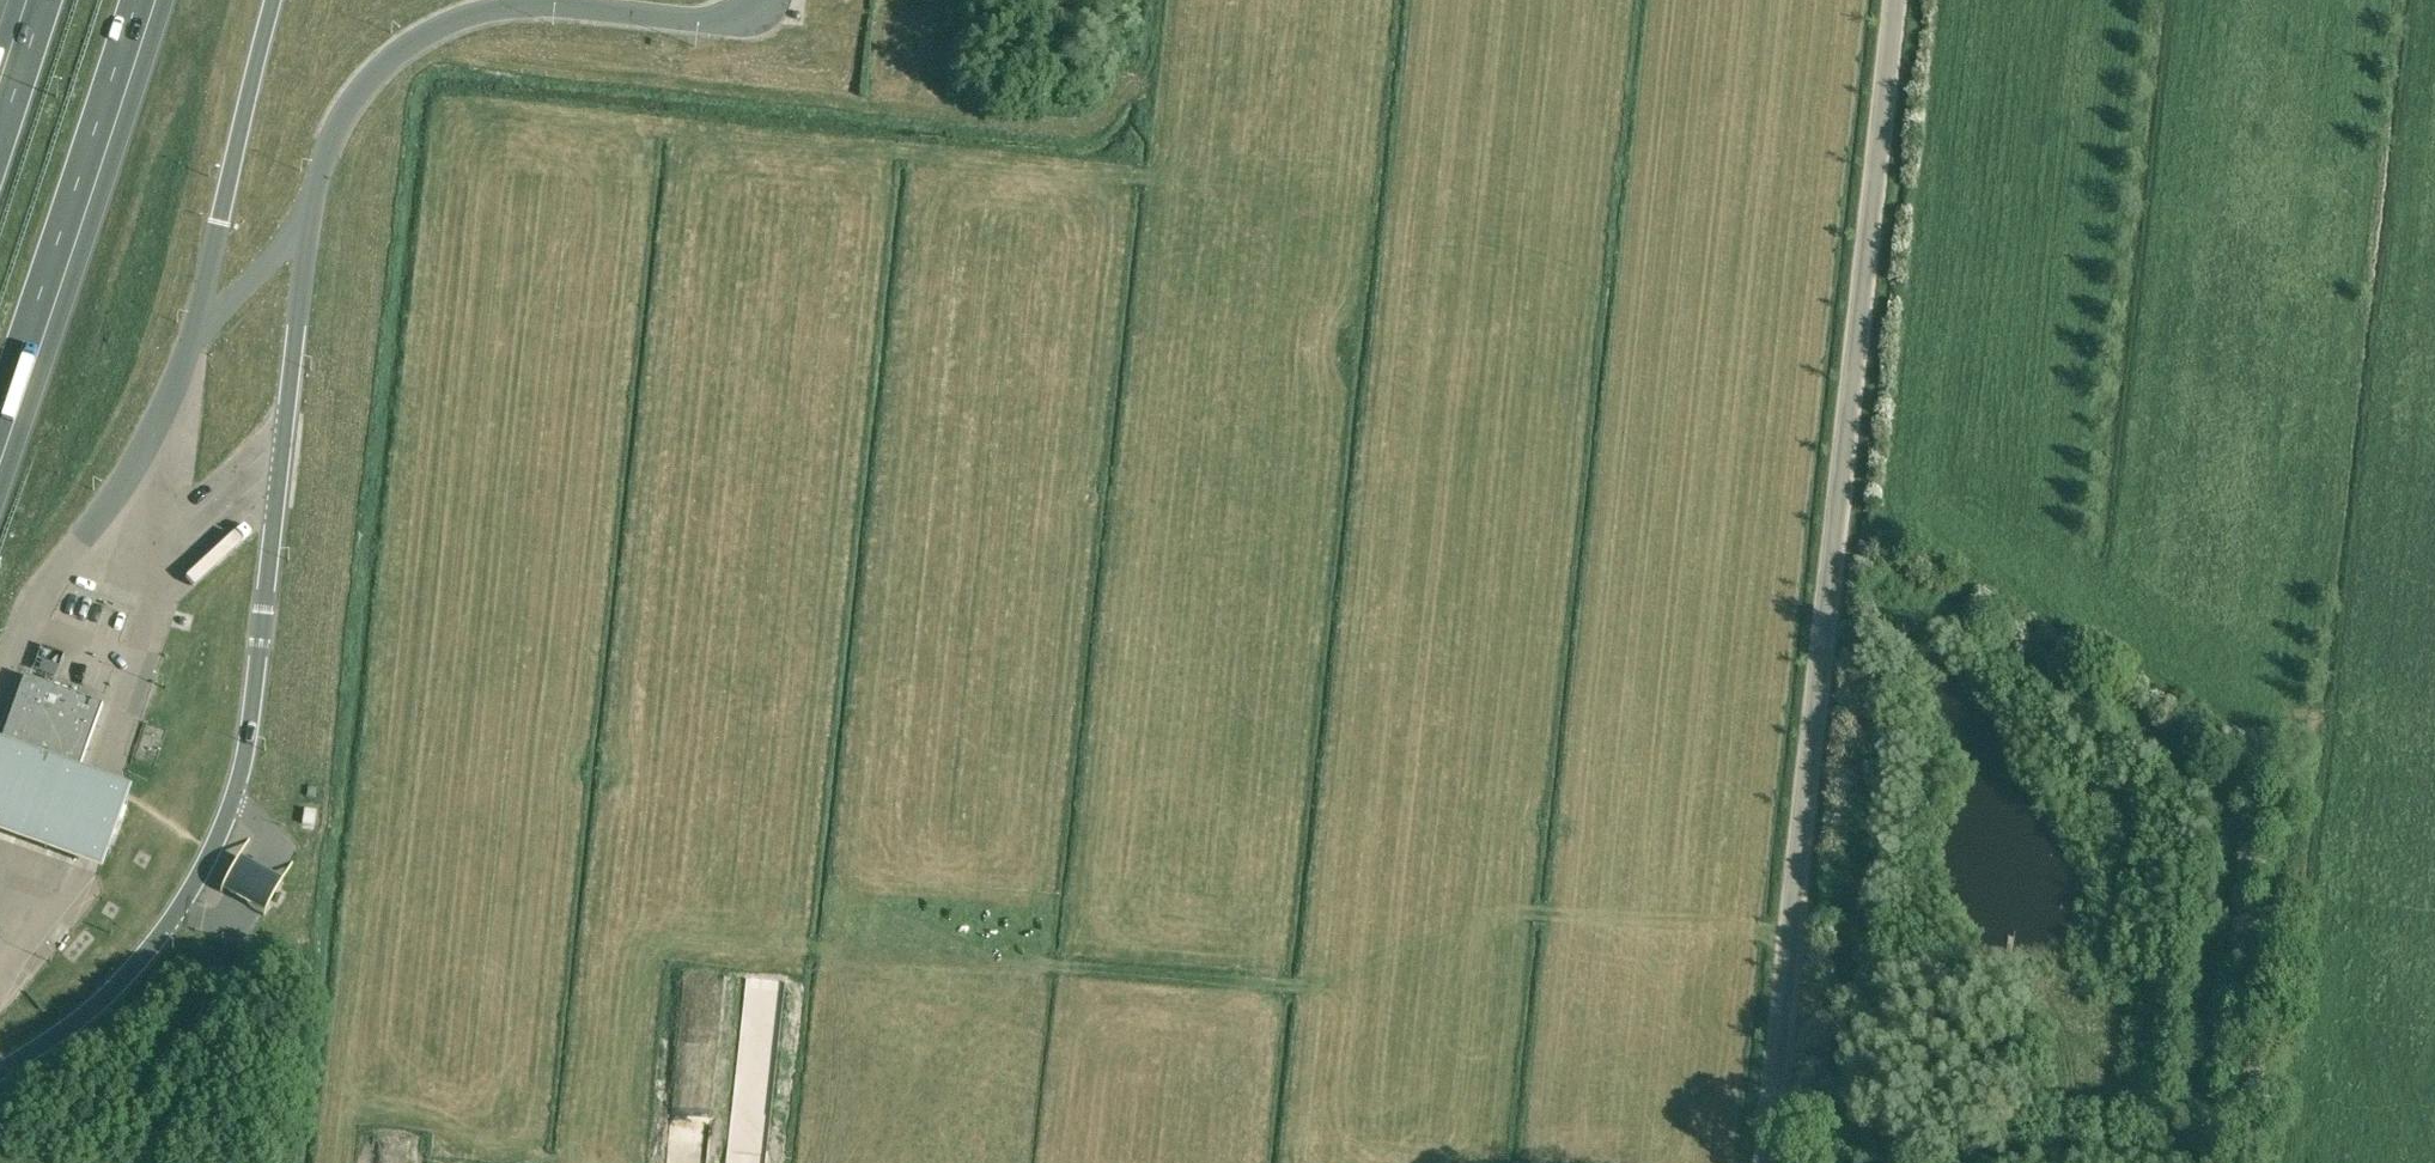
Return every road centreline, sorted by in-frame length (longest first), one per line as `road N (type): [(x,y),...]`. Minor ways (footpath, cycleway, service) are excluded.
road 1 (unclassified): [(1764,1162),(1894,0)]
road 2 (motorway): [(0,436),(146,0)]

